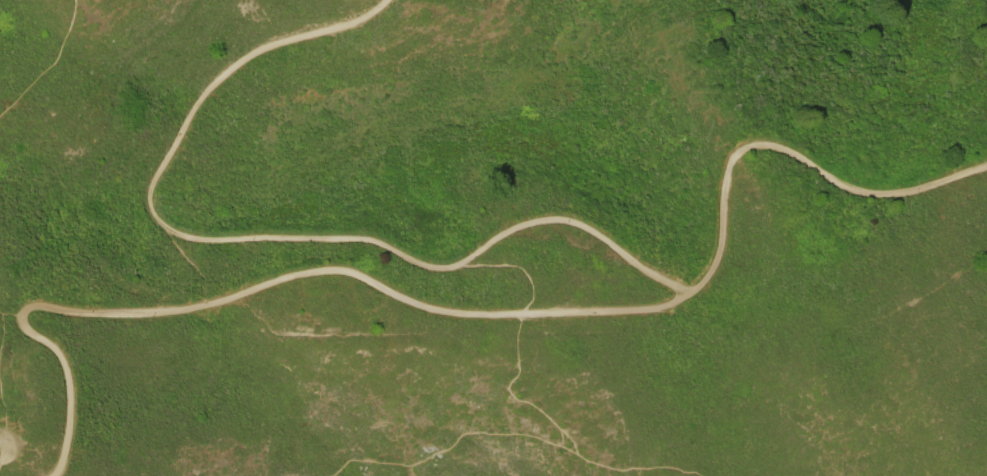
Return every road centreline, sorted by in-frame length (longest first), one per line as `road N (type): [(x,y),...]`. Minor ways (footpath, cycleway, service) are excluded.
road 1 (track): [(386,0),(356,21),(263,48),(215,82),(153,180),(151,211),(165,227),(202,239),(373,241),(435,268),(453,267),(523,225),(567,221),(687,295)]
road 2 (track): [(687,295),(654,309),(486,316),(429,310),(356,273),(324,270),(157,313),(64,313),(34,303),(19,320),(66,367),(70,393),(54,475)]
road 3 (track): [(687,295),(711,271),(736,159),(754,147),(774,146),(839,184),(877,193),(927,191),(986,171)]

